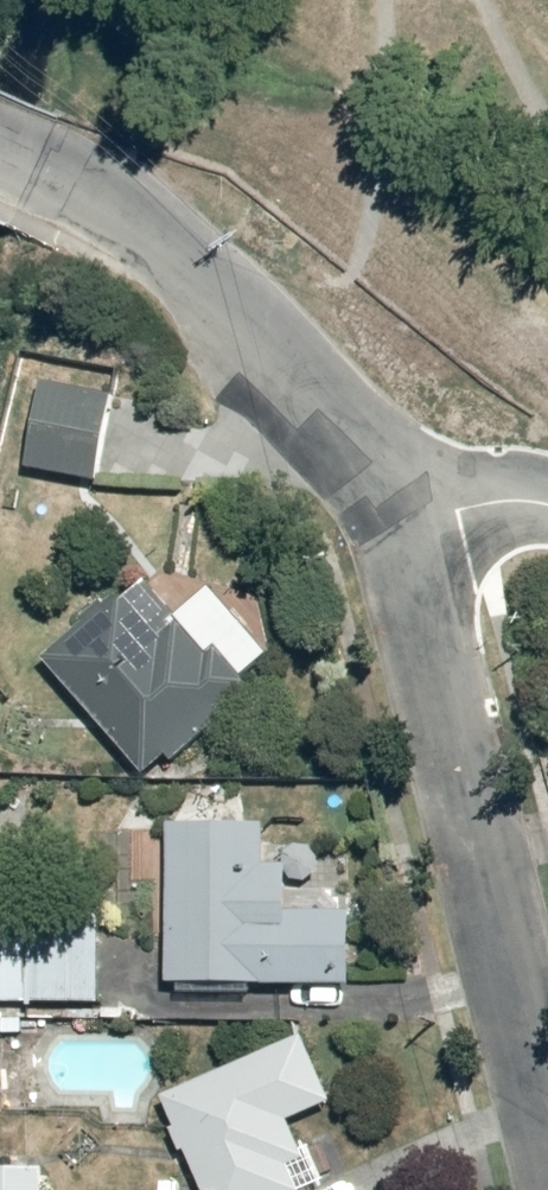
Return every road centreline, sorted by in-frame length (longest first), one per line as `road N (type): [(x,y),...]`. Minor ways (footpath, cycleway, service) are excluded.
road 1 (residential): [(547,1097),(435,644),(395,519)]
road 2 (residential): [(0,148),(126,215),(220,299),(326,403),(370,460),(395,519)]
road 3 (residential): [(395,519),(449,495),(547,525)]

